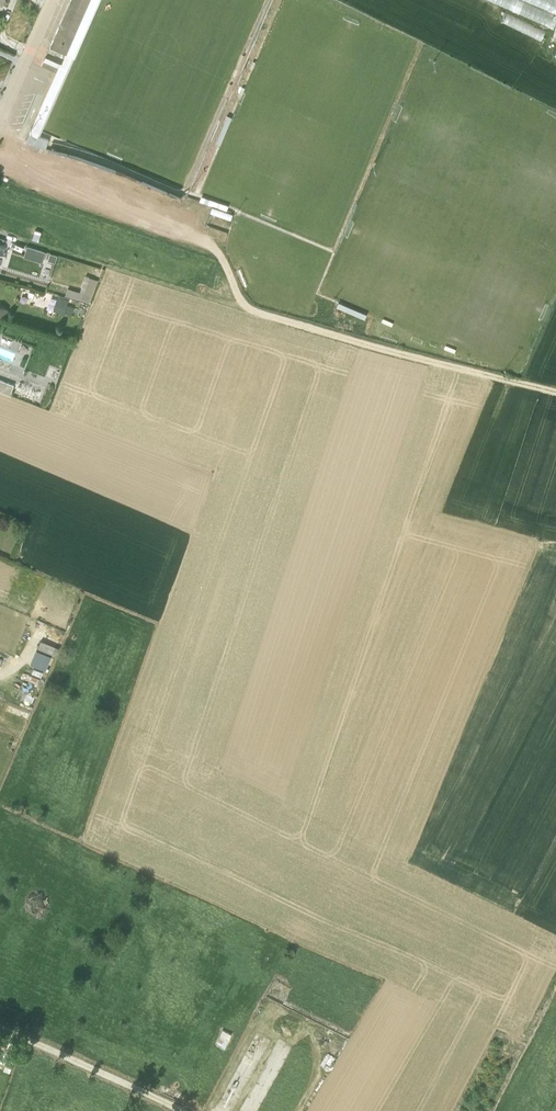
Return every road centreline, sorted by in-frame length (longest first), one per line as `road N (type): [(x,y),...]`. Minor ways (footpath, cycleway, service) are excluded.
road 1 (track): [(242,297),(555,384)]
road 2 (track): [(0,147),(202,229),(226,258),(242,297)]
road 3 (track): [(0,1017),(194,1110)]

